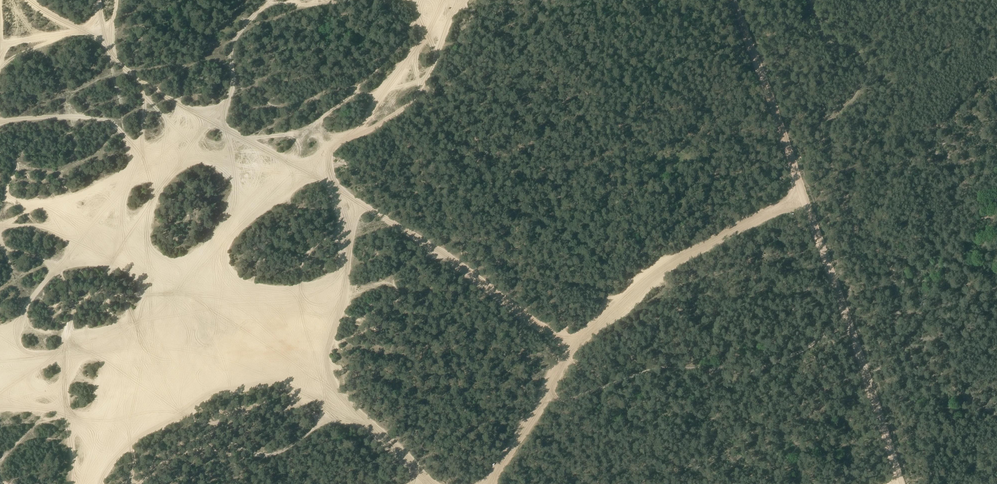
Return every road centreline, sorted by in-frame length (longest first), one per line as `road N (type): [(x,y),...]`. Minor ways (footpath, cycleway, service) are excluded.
road 1 (track): [(996,413),(923,372),(894,331),(901,301),(886,262),(857,241),(817,122),(857,96),(864,50),(823,38),(810,0)]

